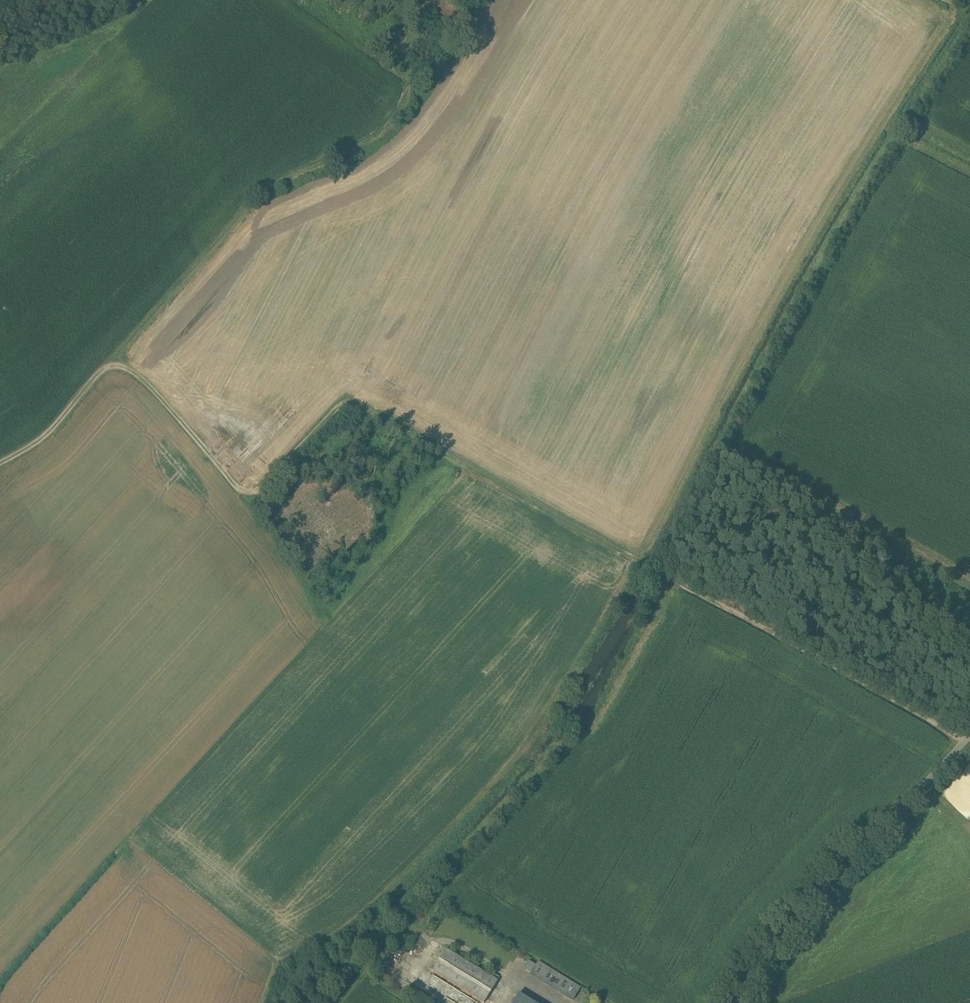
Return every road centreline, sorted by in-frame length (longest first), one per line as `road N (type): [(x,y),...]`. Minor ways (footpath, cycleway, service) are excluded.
road 1 (track): [(965,730),(362,397),(337,397),(244,493)]
road 2 (track): [(106,360),(236,213),(382,138),(413,100),(404,77),(432,0)]
road 3 (unclassified): [(731,1002),(799,905),(969,724)]
road 4 (track): [(244,493),(141,369),(106,360)]
road 5 (track): [(106,360),(55,425),(0,461)]
road 6 (track): [(244,493),(319,620)]

